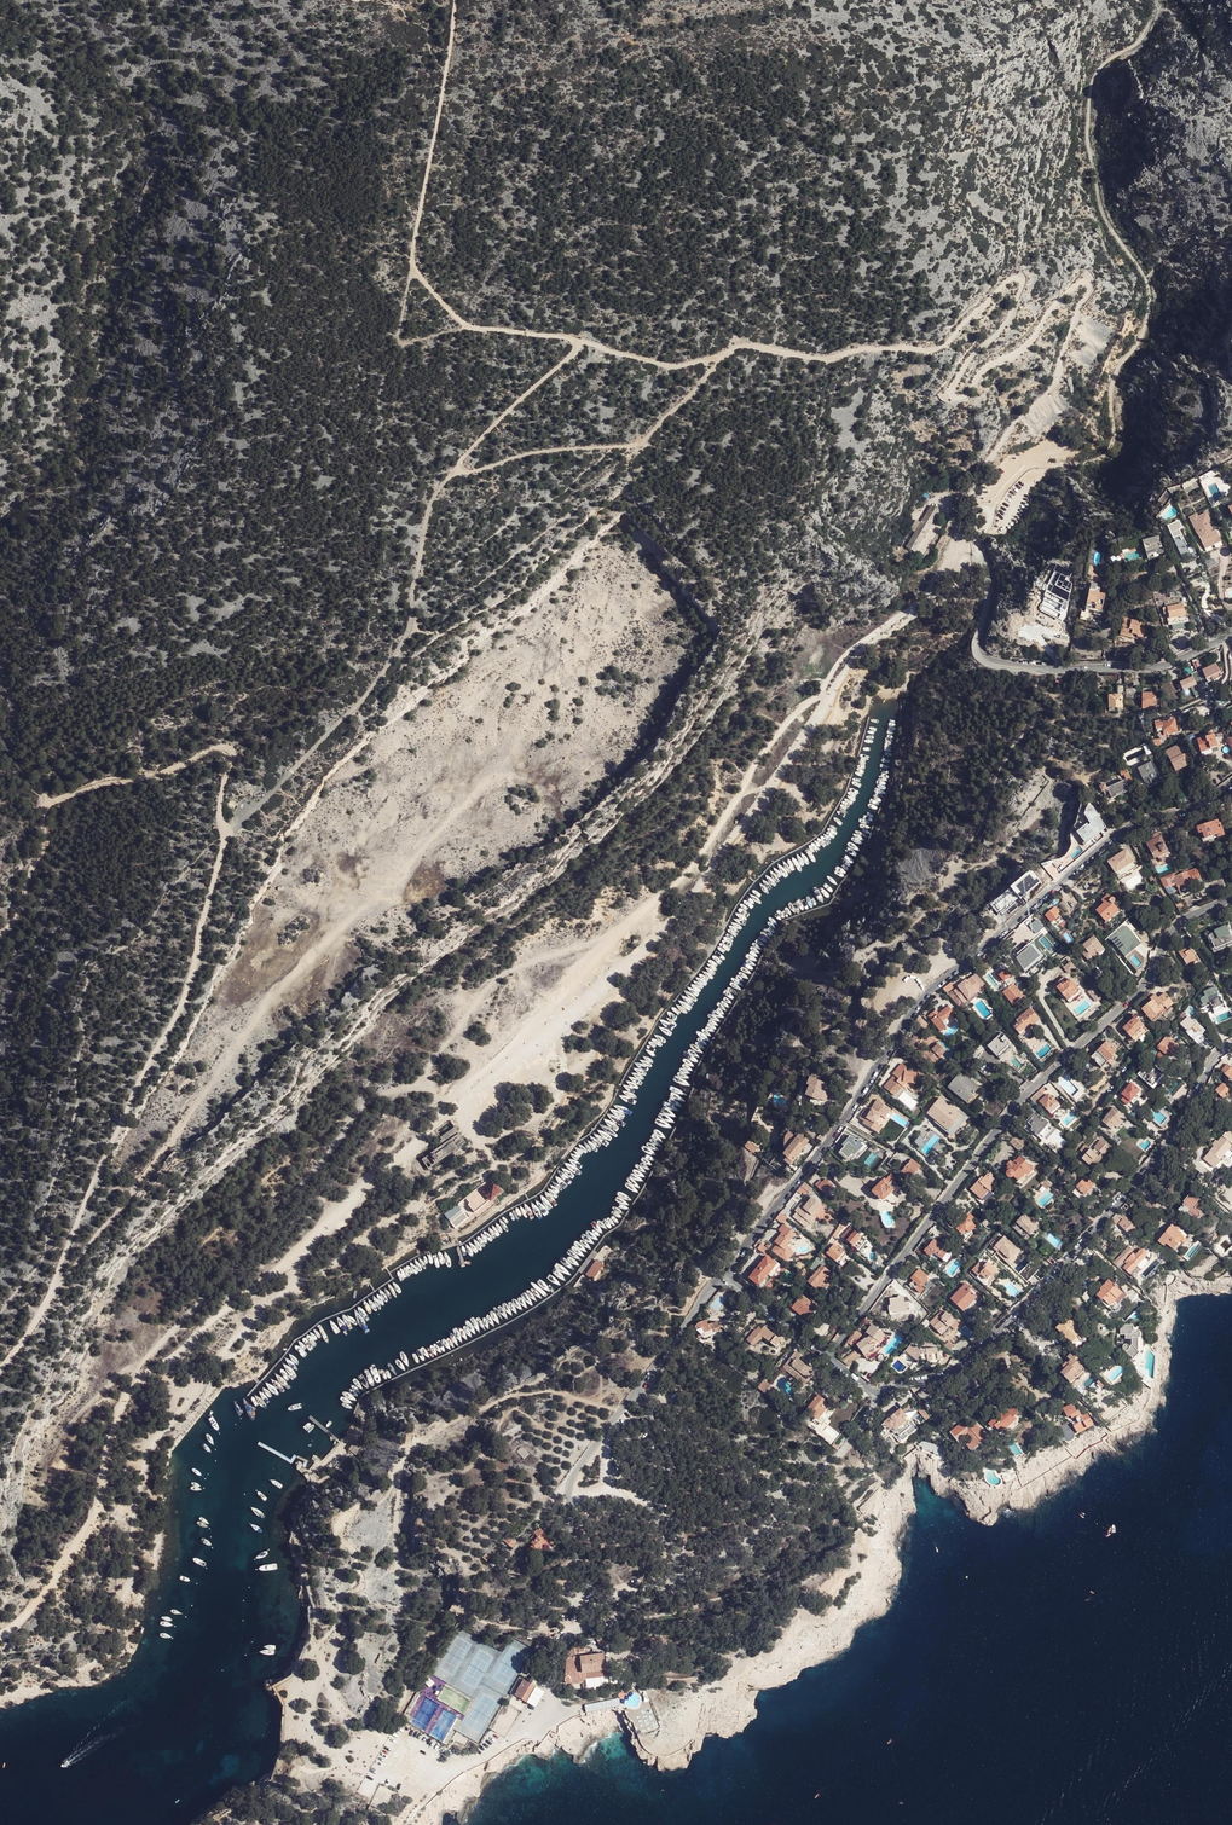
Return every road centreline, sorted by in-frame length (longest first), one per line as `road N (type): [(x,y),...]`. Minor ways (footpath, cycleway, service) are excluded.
road 1 (track): [(133,1386),(294,1256),(680,915),(850,662),(915,615)]
road 2 (track): [(722,356),(749,346),(830,359),(859,349),(940,348),(1007,281),(1022,280),(999,331),(969,358),(948,392),(954,400),(983,368),(1025,344),(1071,288),(1088,282),(1052,387),(989,458),(972,491),(975,512)]
road 3 (residential): [(1231,783),(1202,805),(1119,834),(934,986),(724,1275),(829,1356)]
road 4 (track): [(980,557),(956,559),(918,600),(845,655),(754,763),(677,882),(457,1093)]
road 5 (residential): [(829,1356),(1023,1097),(1141,991),(1173,929),(1231,899)]
road 6 (track): [(0,1366),(50,1297),(148,1071),(186,1017),(227,835)]
road 7 (residential): [(829,1356),(879,1395),(944,1377),(976,1355),(1161,1155),(1209,1067),(1231,1046)]
road 8 (track): [(1155,5),(1143,35),(1097,70),(1087,129),(1100,205),(1145,277),(1148,314),(1113,381),(1115,435),(1105,454),(1085,463),(1038,459)]
road 9 (track): [(455,0),(413,268),(464,325),(580,342)]
road 10 (track): [(227,835),(360,703),(397,650),(409,631),(429,504),(459,470)]
road 11 (residential): [(1231,634),(1152,668),(990,663),(977,644),(991,583),(980,535)]
road 12 (track): [(459,470),(640,442),(722,356)]
road 13 (track): [(133,1386),(85,1535),(25,1617),(0,1635)]
road 14 (track): [(44,808),(220,747),(233,754),(218,813),(227,835)]
road 15 (track): [(618,934),(495,980),(441,1051)]
road 16 (track): [(1225,637),(1227,678),(1199,700),(1162,714),(1064,717)]
road 17 (track): [(50,1297),(181,1128)]
road 18 (track): [(459,470),(580,342)]
road 19 (track): [(485,1146),(386,1223),(361,1191)]
road 20 (track): [(580,342),(672,367),(722,356)]
road 21 (track): [(464,325),(402,344),(413,268)]
road 22 (track): [(0,930),(14,921),(45,846),(44,808)]

